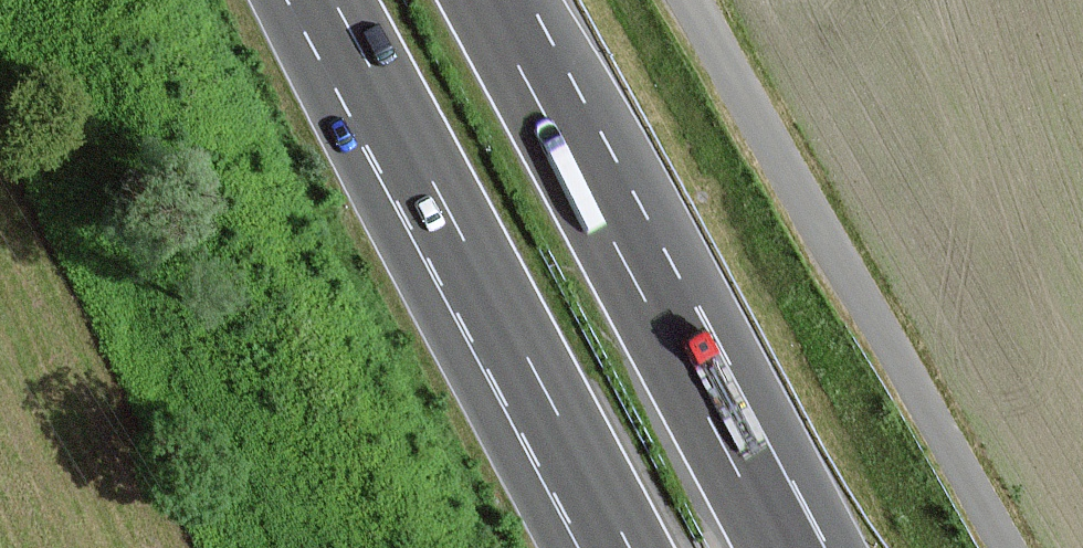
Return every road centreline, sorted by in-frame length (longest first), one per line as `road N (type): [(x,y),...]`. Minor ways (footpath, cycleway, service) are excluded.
road 1 (unclassified): [(686,0),(999,547)]
road 2 (motorway): [(330,0),(628,547)]
road 3 (motorway): [(777,547),(482,0)]

